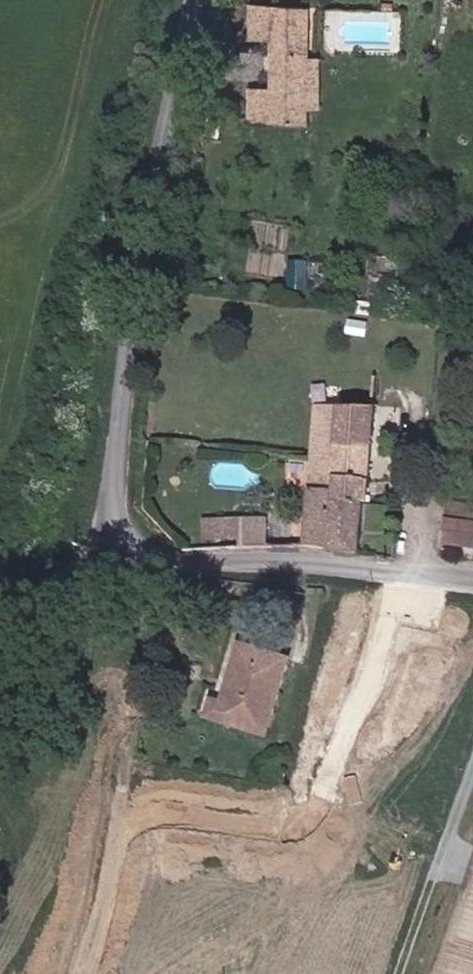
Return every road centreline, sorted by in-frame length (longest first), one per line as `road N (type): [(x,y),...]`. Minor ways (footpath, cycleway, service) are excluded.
road 1 (unclassified): [(200,0),(155,202),(124,502),(137,563)]
road 2 (tertiary): [(137,563),(315,559),(472,576)]
road 3 (tertiary): [(0,634),(137,563)]

